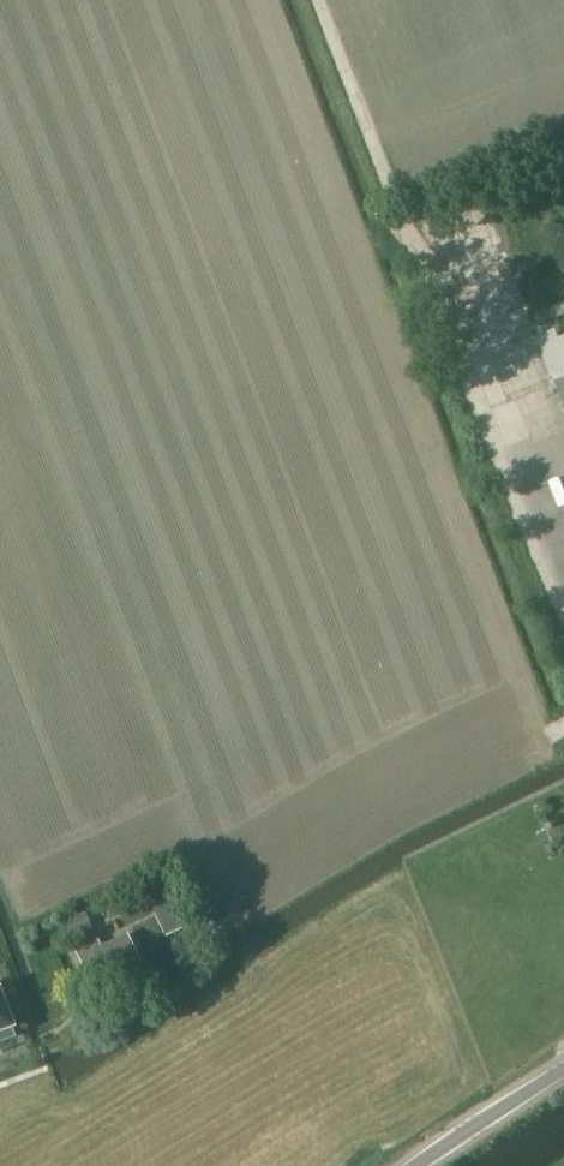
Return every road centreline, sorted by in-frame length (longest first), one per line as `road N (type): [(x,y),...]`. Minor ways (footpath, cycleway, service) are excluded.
road 1 (track): [(411,235),(319,0)]
road 2 (tertiary): [(427,1165),(563,1074)]

